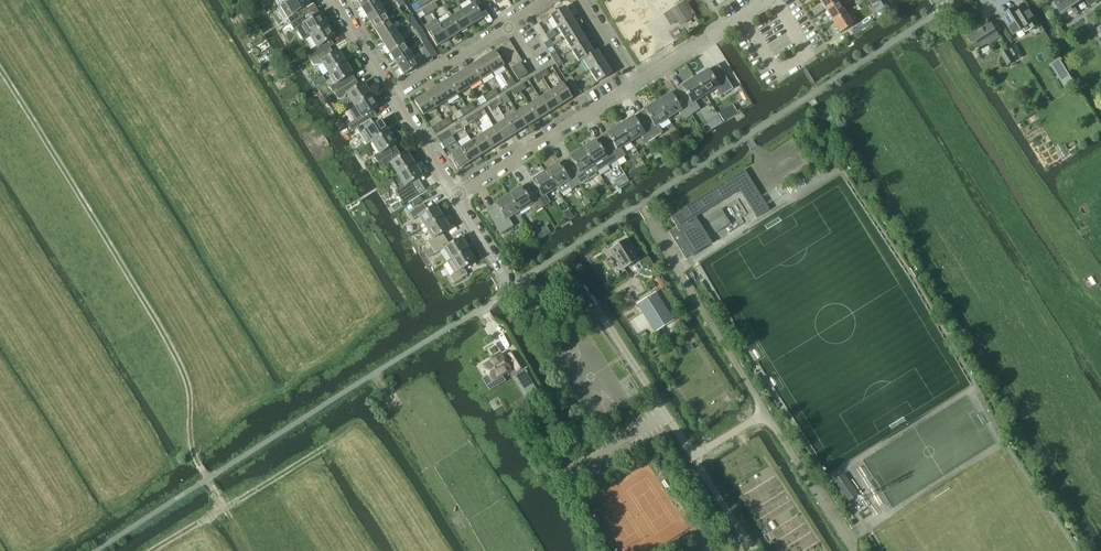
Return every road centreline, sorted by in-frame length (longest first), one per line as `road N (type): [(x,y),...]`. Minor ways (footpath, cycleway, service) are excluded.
road 1 (residential): [(511,289),(942,9)]
road 2 (track): [(211,485),(195,457),(190,396),(174,354),(0,70)]
road 3 (track): [(99,550),(471,315)]
road 4 (residential): [(456,196),(636,85)]
road 5 (track): [(324,449),(154,550)]
road 6 (residential): [(548,0),(391,94)]
road 7 (residential): [(636,85),(763,0)]
road 8 (residential): [(456,196),(391,94)]

